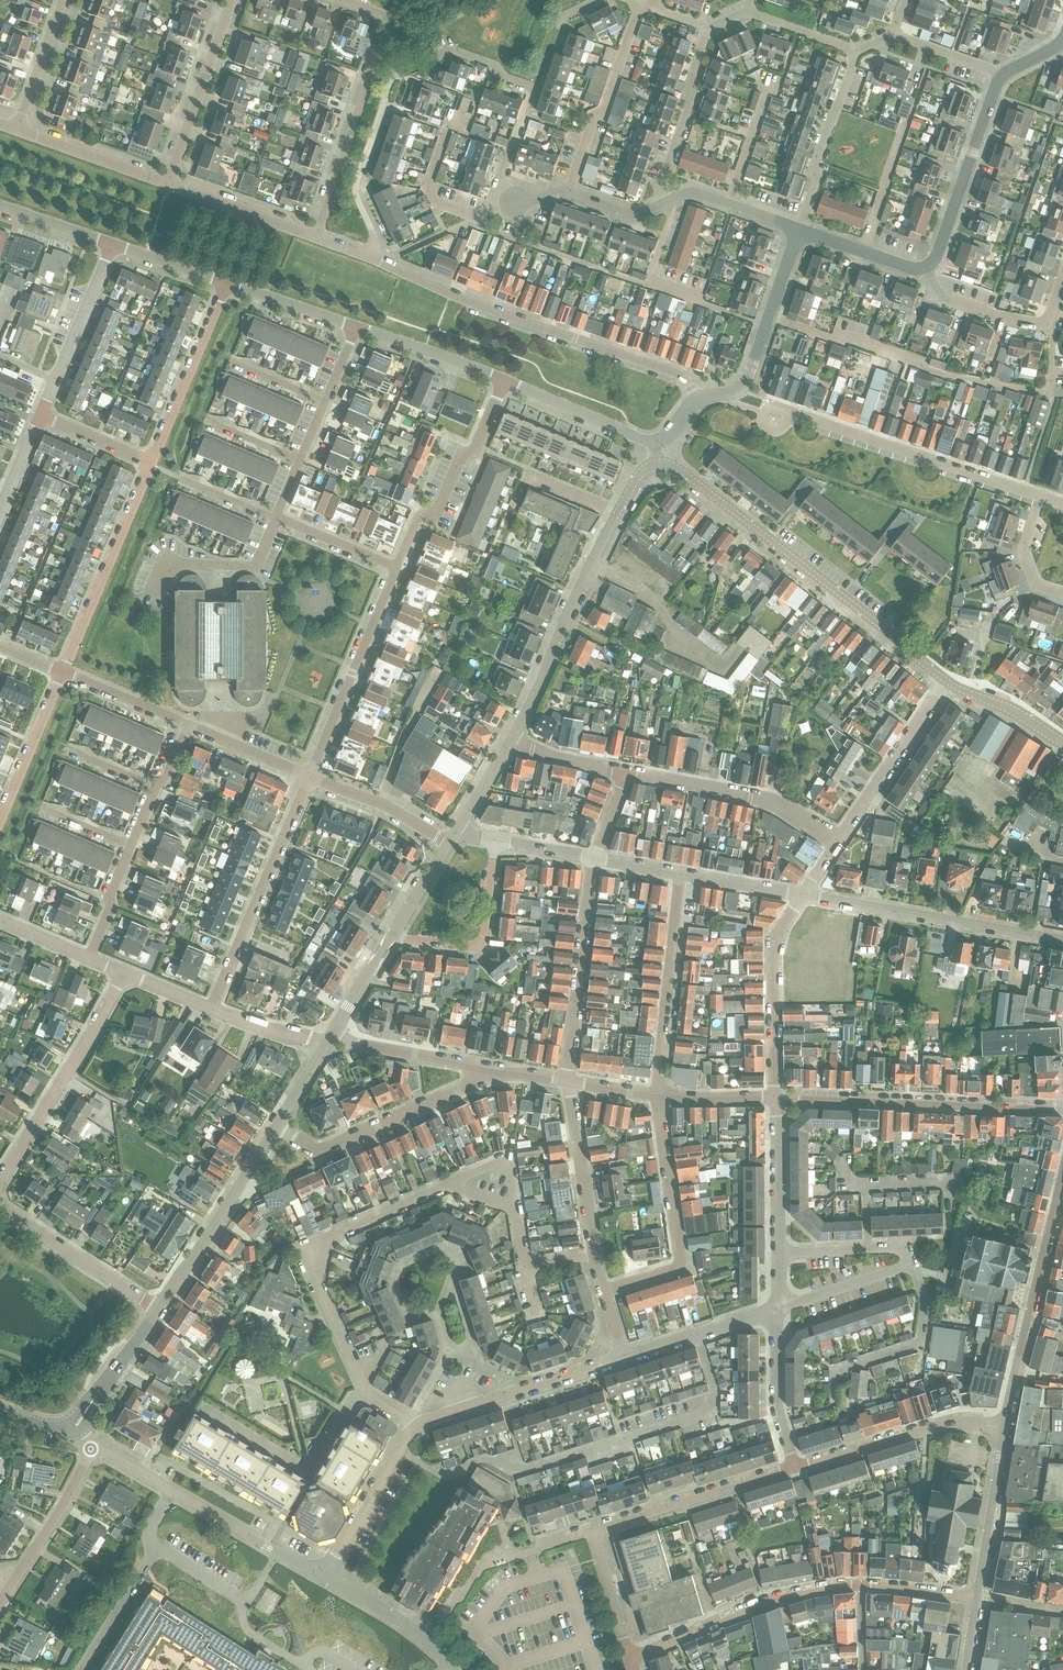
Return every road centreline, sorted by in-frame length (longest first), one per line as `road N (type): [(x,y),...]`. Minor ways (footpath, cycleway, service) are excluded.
road 1 (residential): [(698,399),(683,378),(450,296),(368,255)]
road 2 (residential): [(945,679),(674,467),(656,464)]
road 3 (residential): [(413,1424),(368,1395),(314,1270),(335,1234),(449,1185)]
road 4 (residential): [(1052,369),(1045,393),(1025,390),(769,320)]
road 5 (residential): [(316,237),(387,19),(334,0)]
road 6 (residential): [(1062,1111),(778,1102)]
road 7 (tertiary): [(326,1578),(91,1450)]
road 8 (residential): [(803,895),(1062,942)]
road 9 (residential): [(1041,497),(793,415)]
road 10 (residential): [(512,742),(619,510)]
road 11 (residential): [(211,1011),(310,776)]
road 12 (secondary): [(1006,1426),(1062,1182)]
road 13 (residential): [(653,1100),(681,1261),(604,1292)]
road 14 (residential): [(0,1184),(124,973)]
road 15 (residential): [(515,202),(501,181),(534,87),(455,50),(434,60)]
road 16 (residential): [(277,1127),(324,1149),(486,1073)]
road 17 (residential): [(64,671),(153,461)]
road 18 (residential): [(625,771),(754,797),(837,845)]
road 19 (residential): [(310,776),(397,567)]
road 20 (residential): [(567,1081),(595,857)]
road 21 (residential): [(681,877),(653,1100)]
road 22 (residential): [(1006,1426),(951,1419),(795,1467)]
road 23 (residential): [(397,567),(464,451),(478,446),(502,381)]
road 24 (residential): [(778,1102),(771,941),(803,895)]
road 25 (residential): [(159,1309),(277,1127)]
road 26 (residential): [(593,1532),(795,1467)]
road 27 (residential): [(912,1261),(927,1303),(920,1345),(836,1374),(836,1405)]
road 28 (residential): [(929,267),(1000,73)]
road 29 (residential): [(569,192),(641,4)]
road 30 (residential): [(837,845),(945,679)]
road 31 (residential): [(168,183),(233,0)]
road 32 (residential): [(862,1584),(817,1586),(677,1637)]
road 33 (residential): [(226,285),(153,461)]
road 34 (residential): [(368,255),(374,235),(356,184),(394,75)]
road 35 (residential): [(159,1309),(0,1207)]
road 36 (residential): [(801,230),(857,51)]
road 37 (residential): [(396,931),(480,942),(496,841)]
road 38 (residential): [(515,202),(470,214),(432,201),(427,189),(447,132),(469,120)]
road 39 (residential): [(41,413),(109,243)]
road 40 (residential): [(667,201),(661,188),(709,28)]
road 41 (residential): [(595,1256),(567,1081)]
road 42 (residential): [(326,1578),(413,1424)]
road 43 (residential): [(0,827),(64,671)]
road 44 (residential): [(451,1277),(458,1253),(443,1247),(400,1265),(394,1284),(405,1309),(436,1313)]
road 45 (residential): [(155,592),(167,569),(180,564),(252,566),(276,518)]
road 46 (residential): [(655,442),(502,381)]
road 47 (residential): [(168,183),(16,129)]
road 48 (residential): [(795,1467),(776,1400),(775,1310)]
road 49 (residential): [(624,1356),(775,1310)]
road 50 (tertiary): [(454,1669),(390,1614),(326,1578)]
road 51 (residential): [(486,1073),(334,1031)]
road 52 (residential): [(316,237),(168,183)]
road 53 (residential): [(12,1585),(91,1450)]
road 54 (residential): [(502,381),(356,327)]
road 55 (residential): [(450,842),(382,803),(310,776)]
road 56 (secondary): [(979,1598),(1004,1447)]
road 57 (residential): [(779,1252),(778,1102)]
road 58 (residential): [(775,1310),(912,1261)]
road 59 (residential): [(76,1425),(159,1309)]
road 60 (residential): [(1049,322),(951,301),(929,267)]
road 61 (residential): [(65,0),(16,129)]
road 62 (residential): [(356,327),(226,285)]
road 63 (residential): [(189,724),(64,671)]
road 64 (residential): [(864,252),(906,124)]
road 65 (residential): [(1062,743),(1015,710),(945,679)]
road 66 (residential): [(310,776),(189,724)]
road 67 (residential): [(631,1658),(593,1532)]
road 68 (residential): [(397,567),(276,518)]
road 69 (residential): [(729,204),(770,83)]
road 70 (residential): [(778,1102),(653,1100)]
road 71 (residential): [(226,285),(109,243)]
road 72 (residential): [(803,895),(681,877)]
road 73 (residential): [(1062,594),(1035,586),(1023,552),(1041,497)]
road 74 (residential): [(153,461),(41,413)]
road 75 (residential): [(510,1395),(624,1356)]

